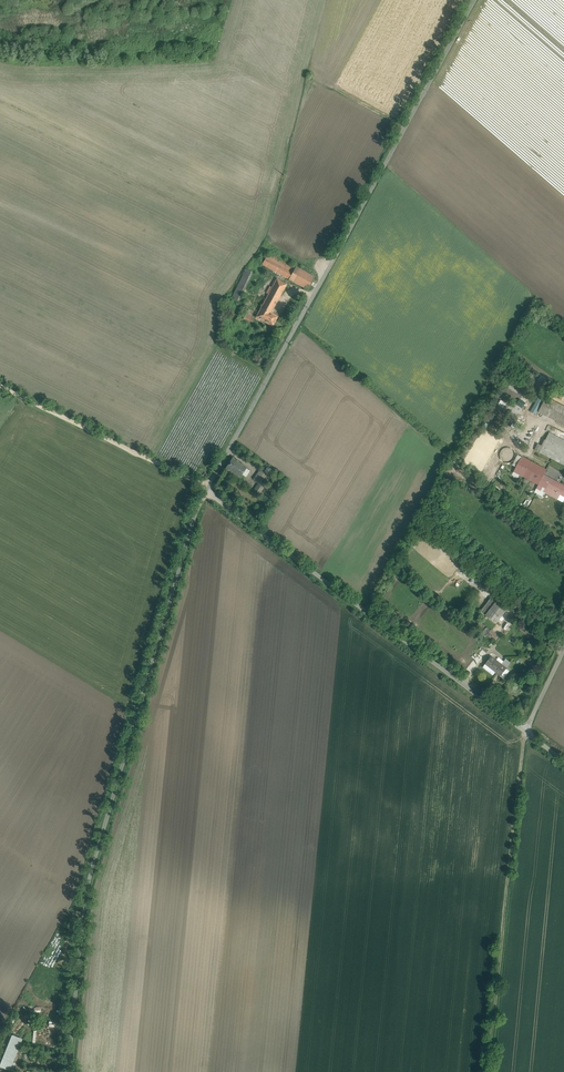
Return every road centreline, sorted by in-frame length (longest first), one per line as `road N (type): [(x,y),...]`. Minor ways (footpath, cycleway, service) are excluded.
road 1 (unclassified): [(207,490),(87,894),(69,1071)]
road 2 (unclassified): [(474,0),(207,490)]
road 3 (unclassified): [(527,731),(207,490)]
road 4 (track): [(527,731),(489,1071)]
road 5 (track): [(207,490),(0,385)]

